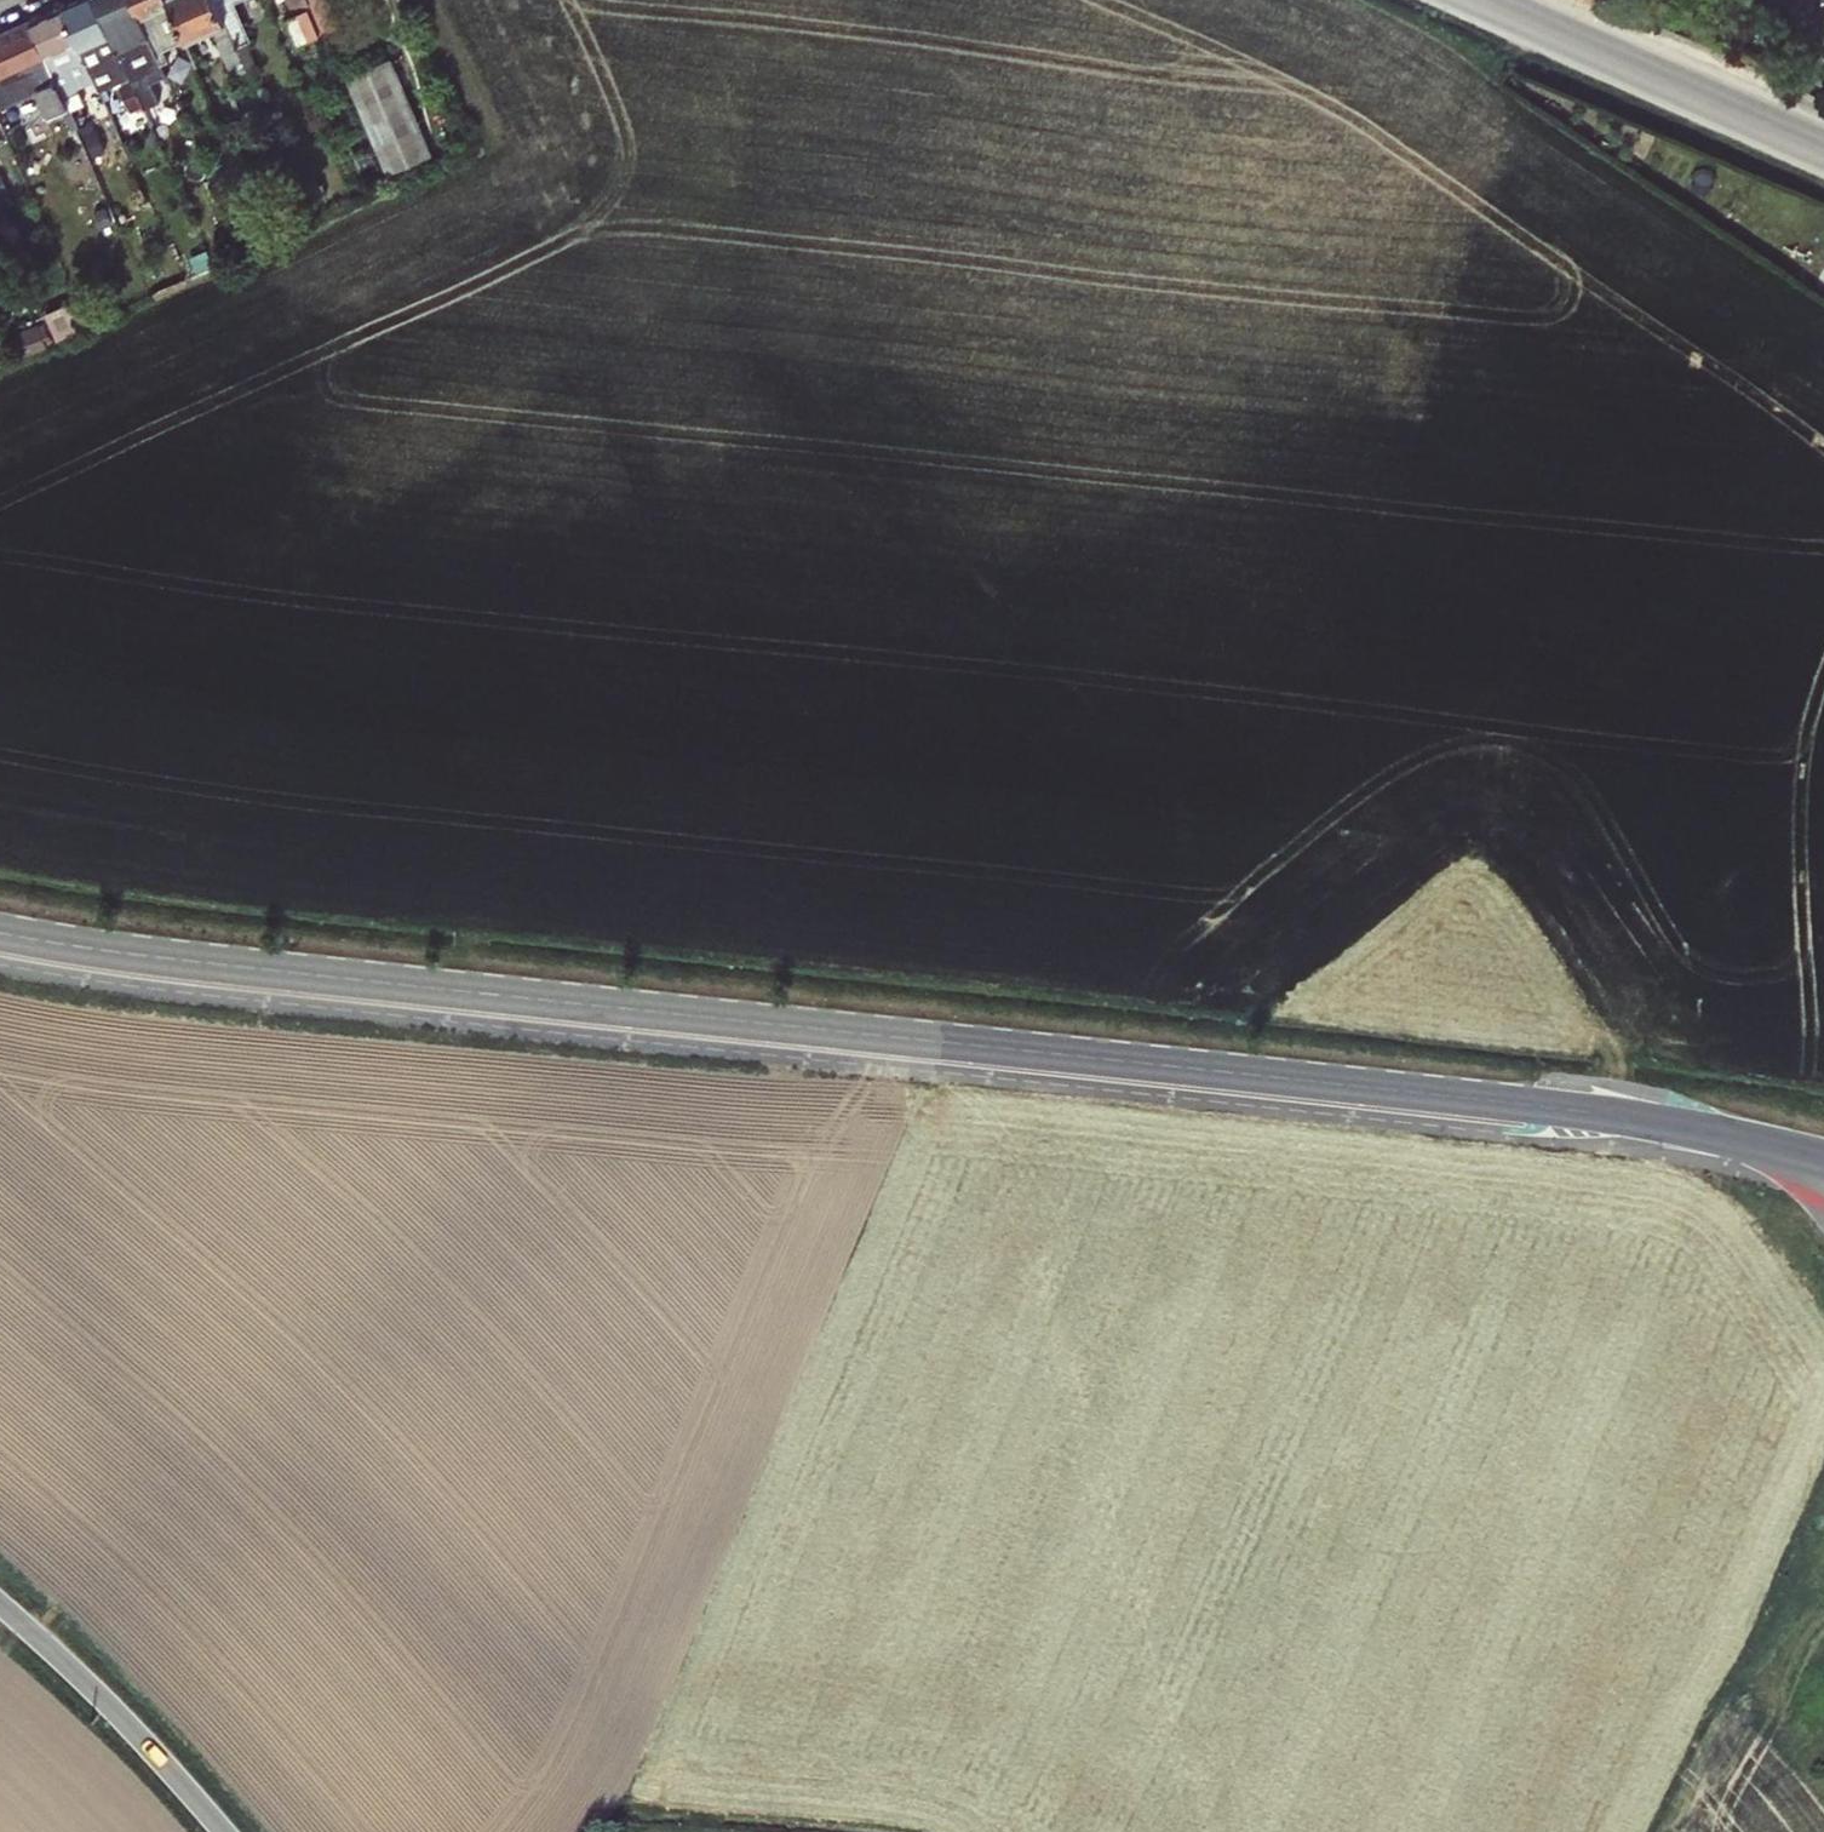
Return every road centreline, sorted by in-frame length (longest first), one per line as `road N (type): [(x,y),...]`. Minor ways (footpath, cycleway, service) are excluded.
road 1 (unclassified): [(0,933),(434,989),(1538,1107),(1782,1148)]
road 2 (residential): [(1476,0),(1823,152)]
road 3 (unclassified): [(225,1831),(127,1722),(0,1606)]

